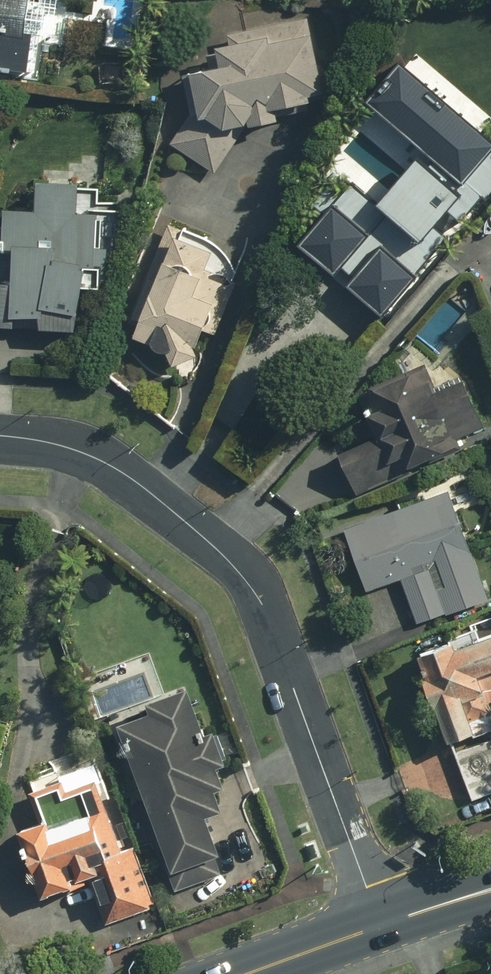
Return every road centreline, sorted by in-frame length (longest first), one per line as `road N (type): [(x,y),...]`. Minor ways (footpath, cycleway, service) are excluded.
road 1 (residential): [(0,435),(75,449),(112,468),(249,583),(380,927)]
road 2 (secondary): [(248,973),(380,927)]

